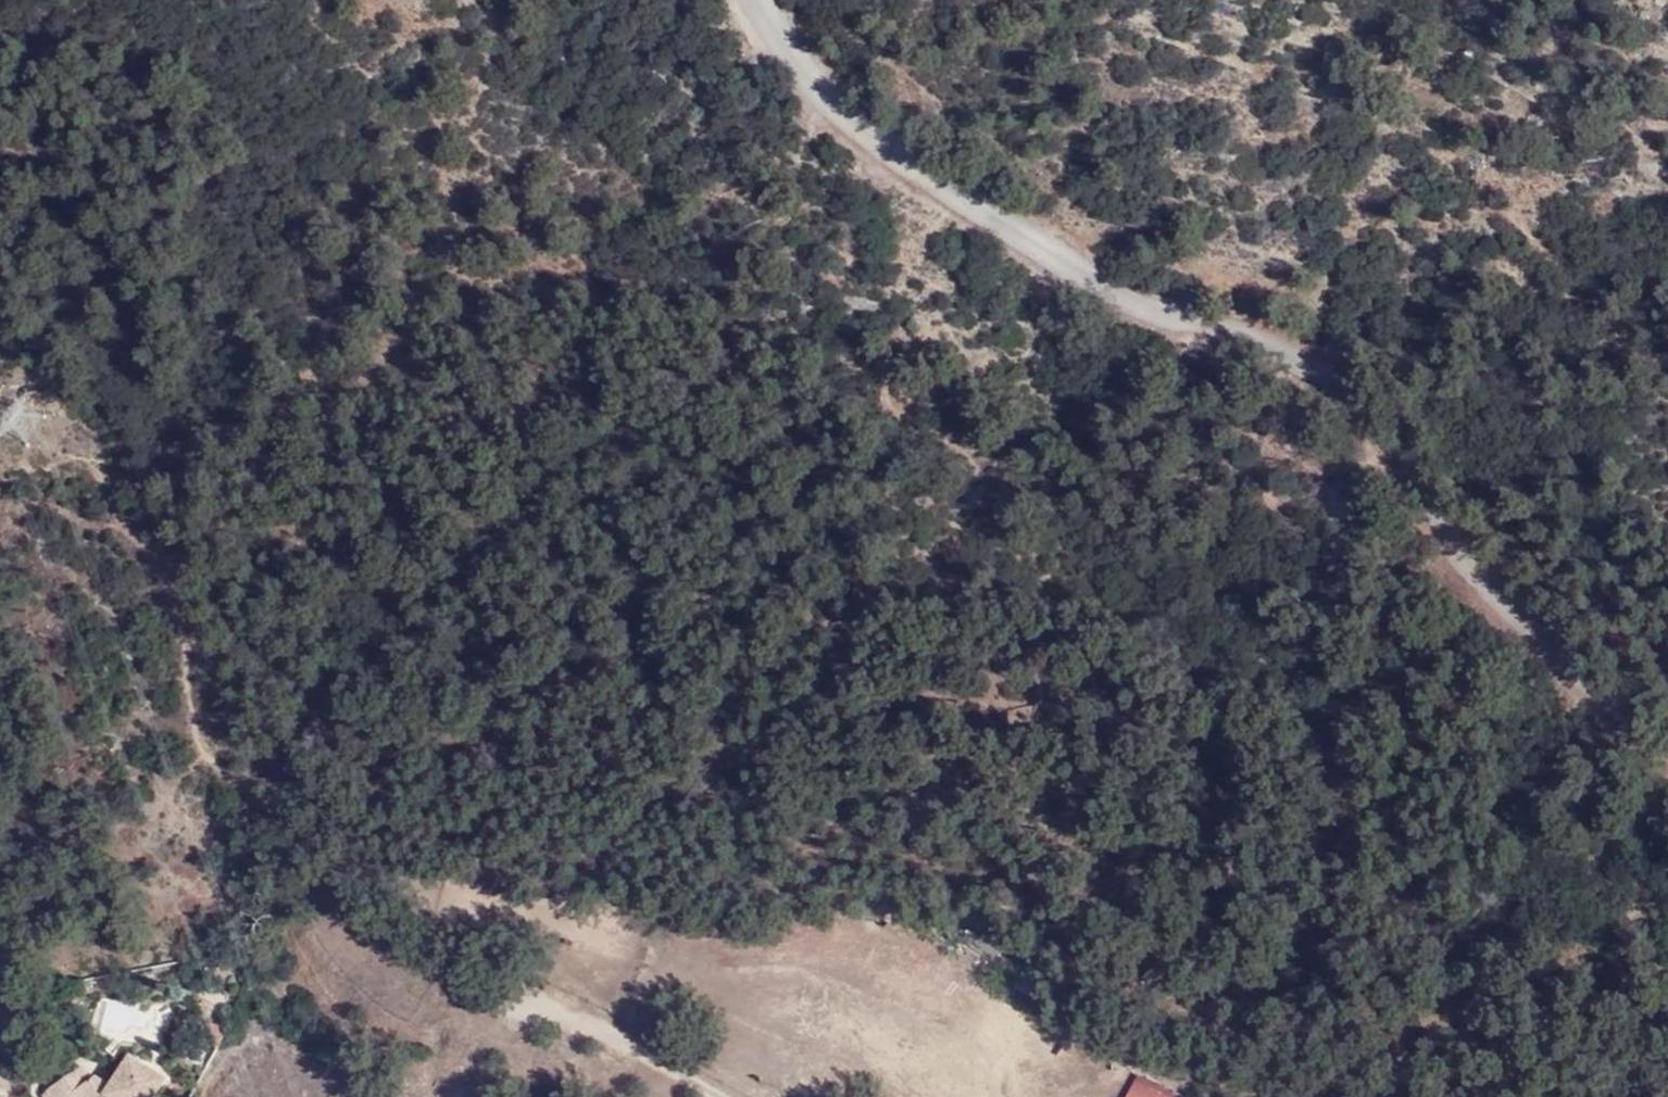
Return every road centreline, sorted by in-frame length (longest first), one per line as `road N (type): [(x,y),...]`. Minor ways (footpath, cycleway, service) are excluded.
road 1 (track): [(1667,752),(1316,374),(1118,295),(932,184),(830,100),(759,0)]
road 2 (track): [(723,1096),(615,1034)]

